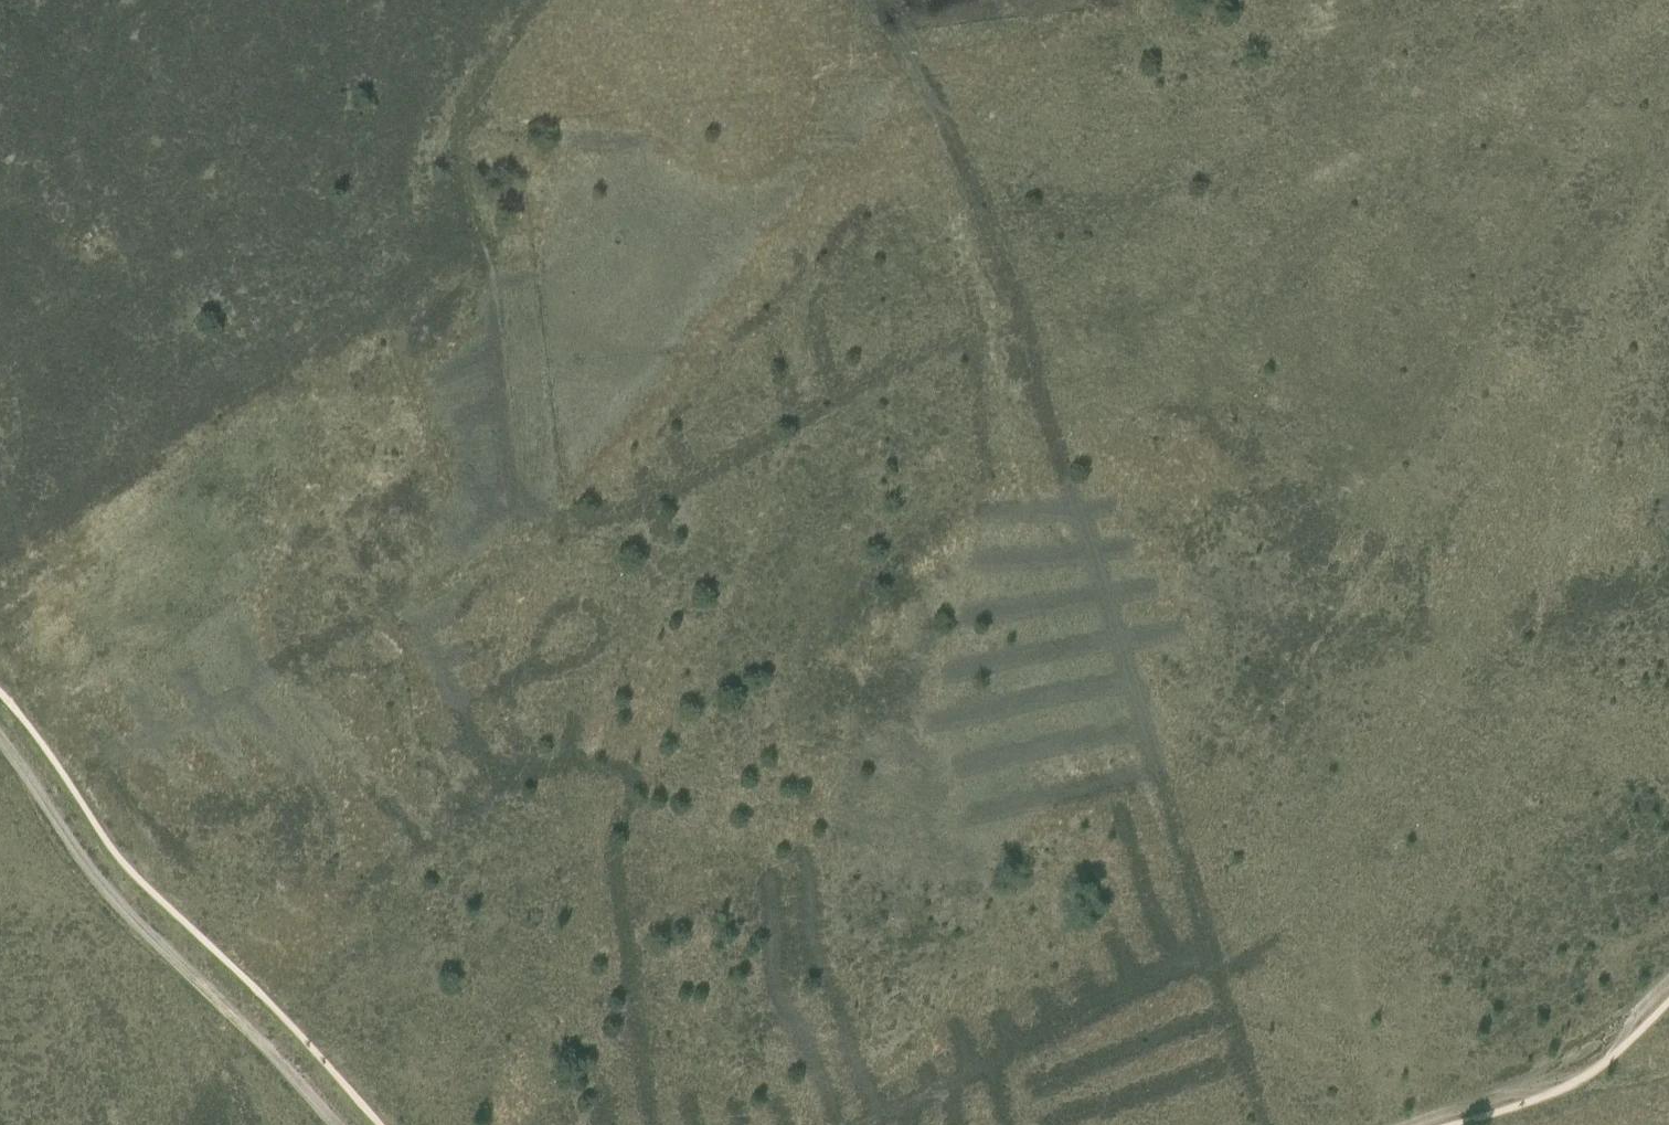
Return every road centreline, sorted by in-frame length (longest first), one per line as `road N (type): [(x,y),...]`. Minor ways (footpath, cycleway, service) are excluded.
road 1 (track): [(0,739),(104,893),(246,1027),(332,1124)]
road 2 (track): [(1420,1124),(1558,1080),(1668,988)]

